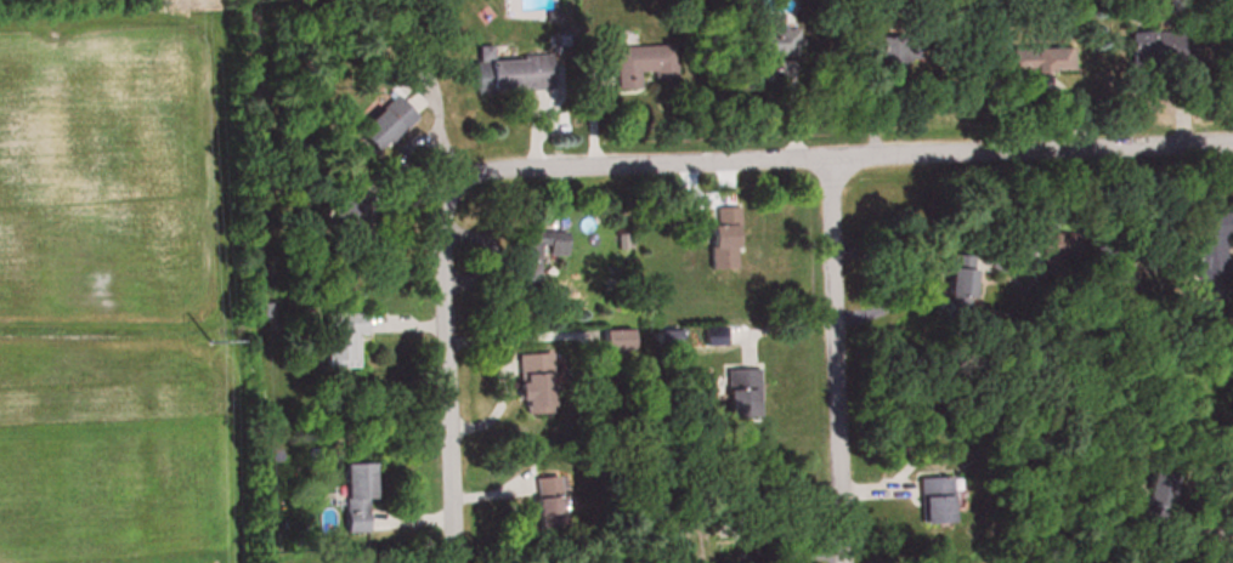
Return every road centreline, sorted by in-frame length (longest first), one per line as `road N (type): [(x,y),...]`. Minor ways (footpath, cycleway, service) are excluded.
road 1 (residential): [(443,199),(463,178),(488,170),(1232,139)]
road 2 (residential): [(834,562),(824,152)]
road 3 (residential): [(447,562),(434,231),(443,199)]
road 4 (residential): [(1068,144),(1040,210),(999,257)]

